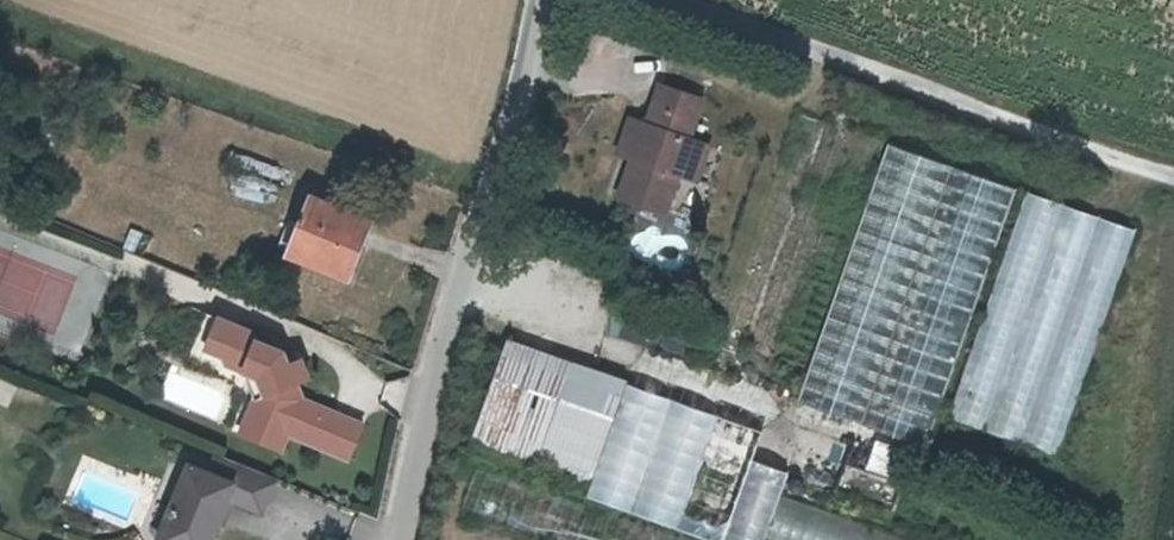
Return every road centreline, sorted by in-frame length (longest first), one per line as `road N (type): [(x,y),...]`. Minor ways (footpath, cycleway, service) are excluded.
road 1 (unclassified): [(647,0),(1173,182)]
road 2 (residential): [(407,539),(451,282),(538,0)]

